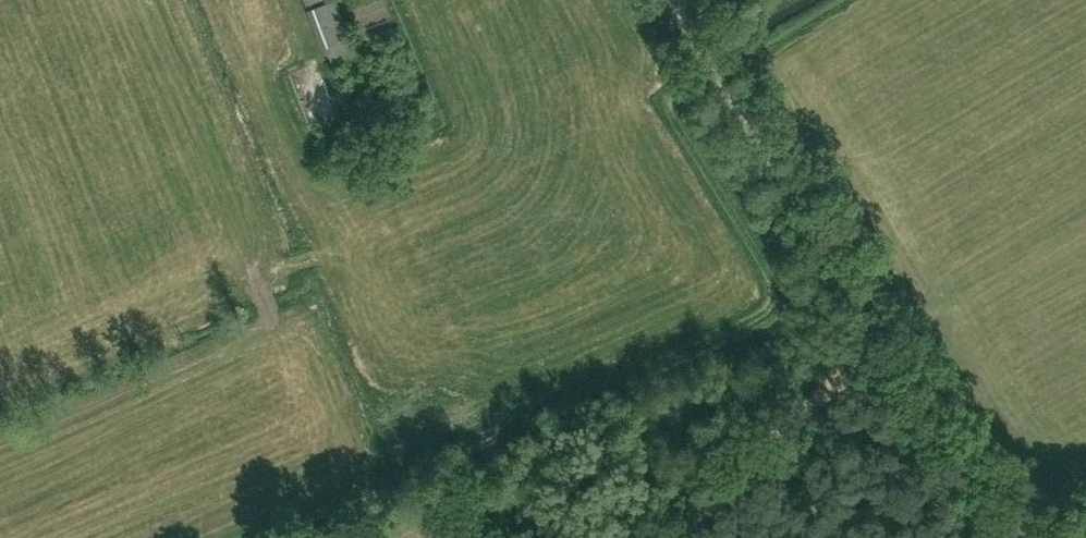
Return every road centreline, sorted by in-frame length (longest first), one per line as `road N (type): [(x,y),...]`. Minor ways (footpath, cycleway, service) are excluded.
road 1 (track): [(673,537),(847,364),(860,338),(846,271),(713,68)]
road 2 (track): [(860,338),(916,447),(997,537)]

